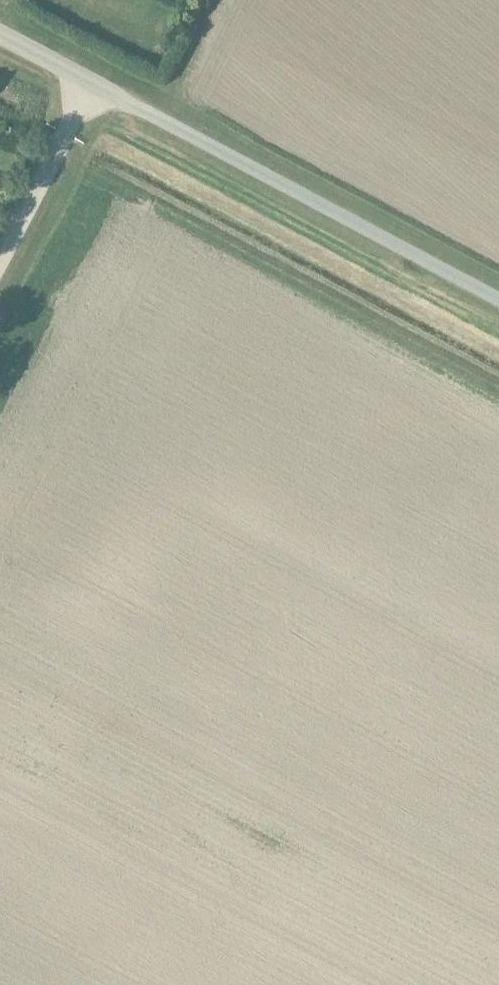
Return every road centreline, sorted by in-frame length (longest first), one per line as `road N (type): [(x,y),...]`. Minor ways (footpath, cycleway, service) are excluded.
road 1 (unclassified): [(498,299),(0,35)]

